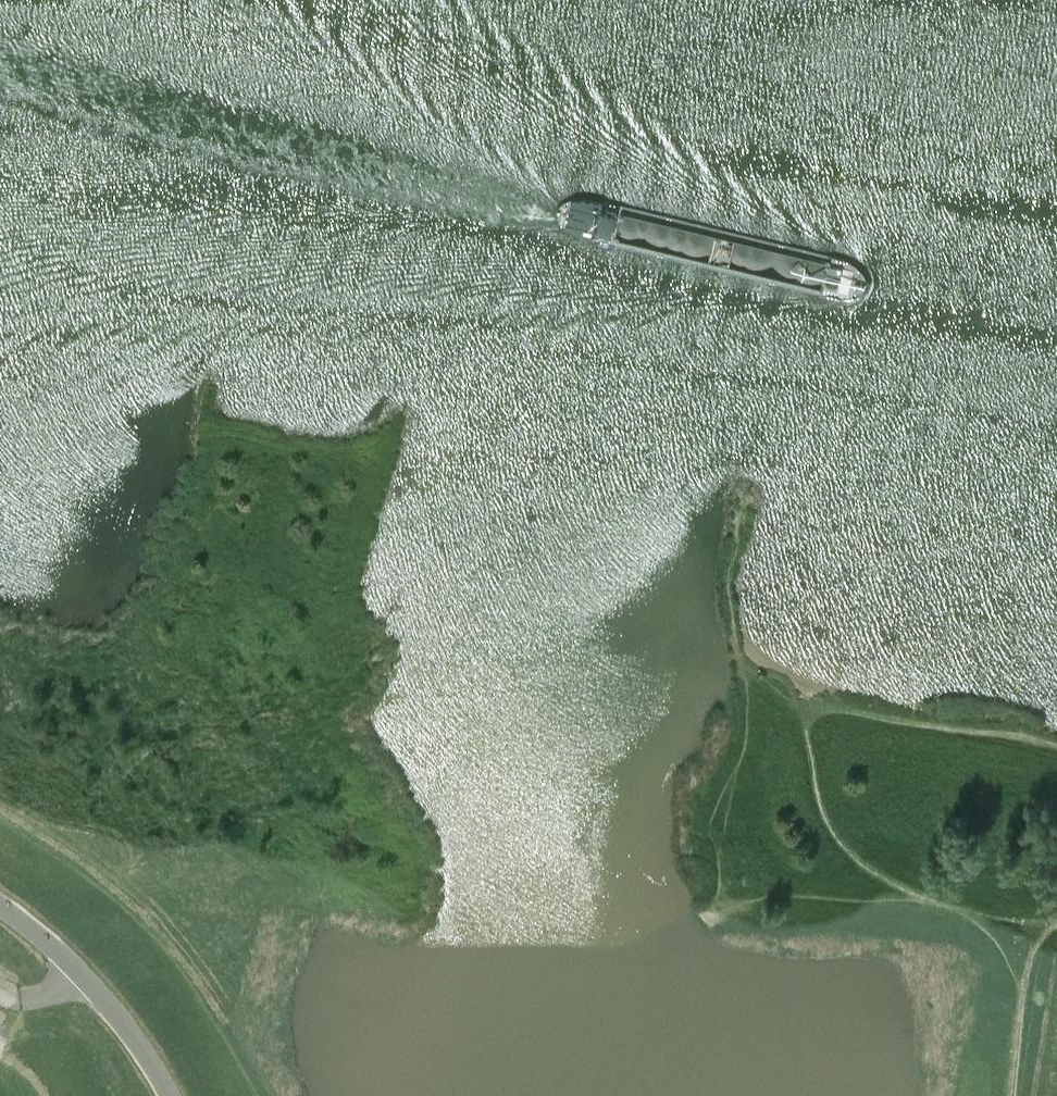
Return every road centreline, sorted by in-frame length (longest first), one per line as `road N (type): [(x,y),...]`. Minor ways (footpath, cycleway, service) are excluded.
road 1 (unclassified): [(173,1095),(111,1004),(0,903)]
road 2 (track): [(1056,924),(1032,940),(1012,999),(1000,1095)]

